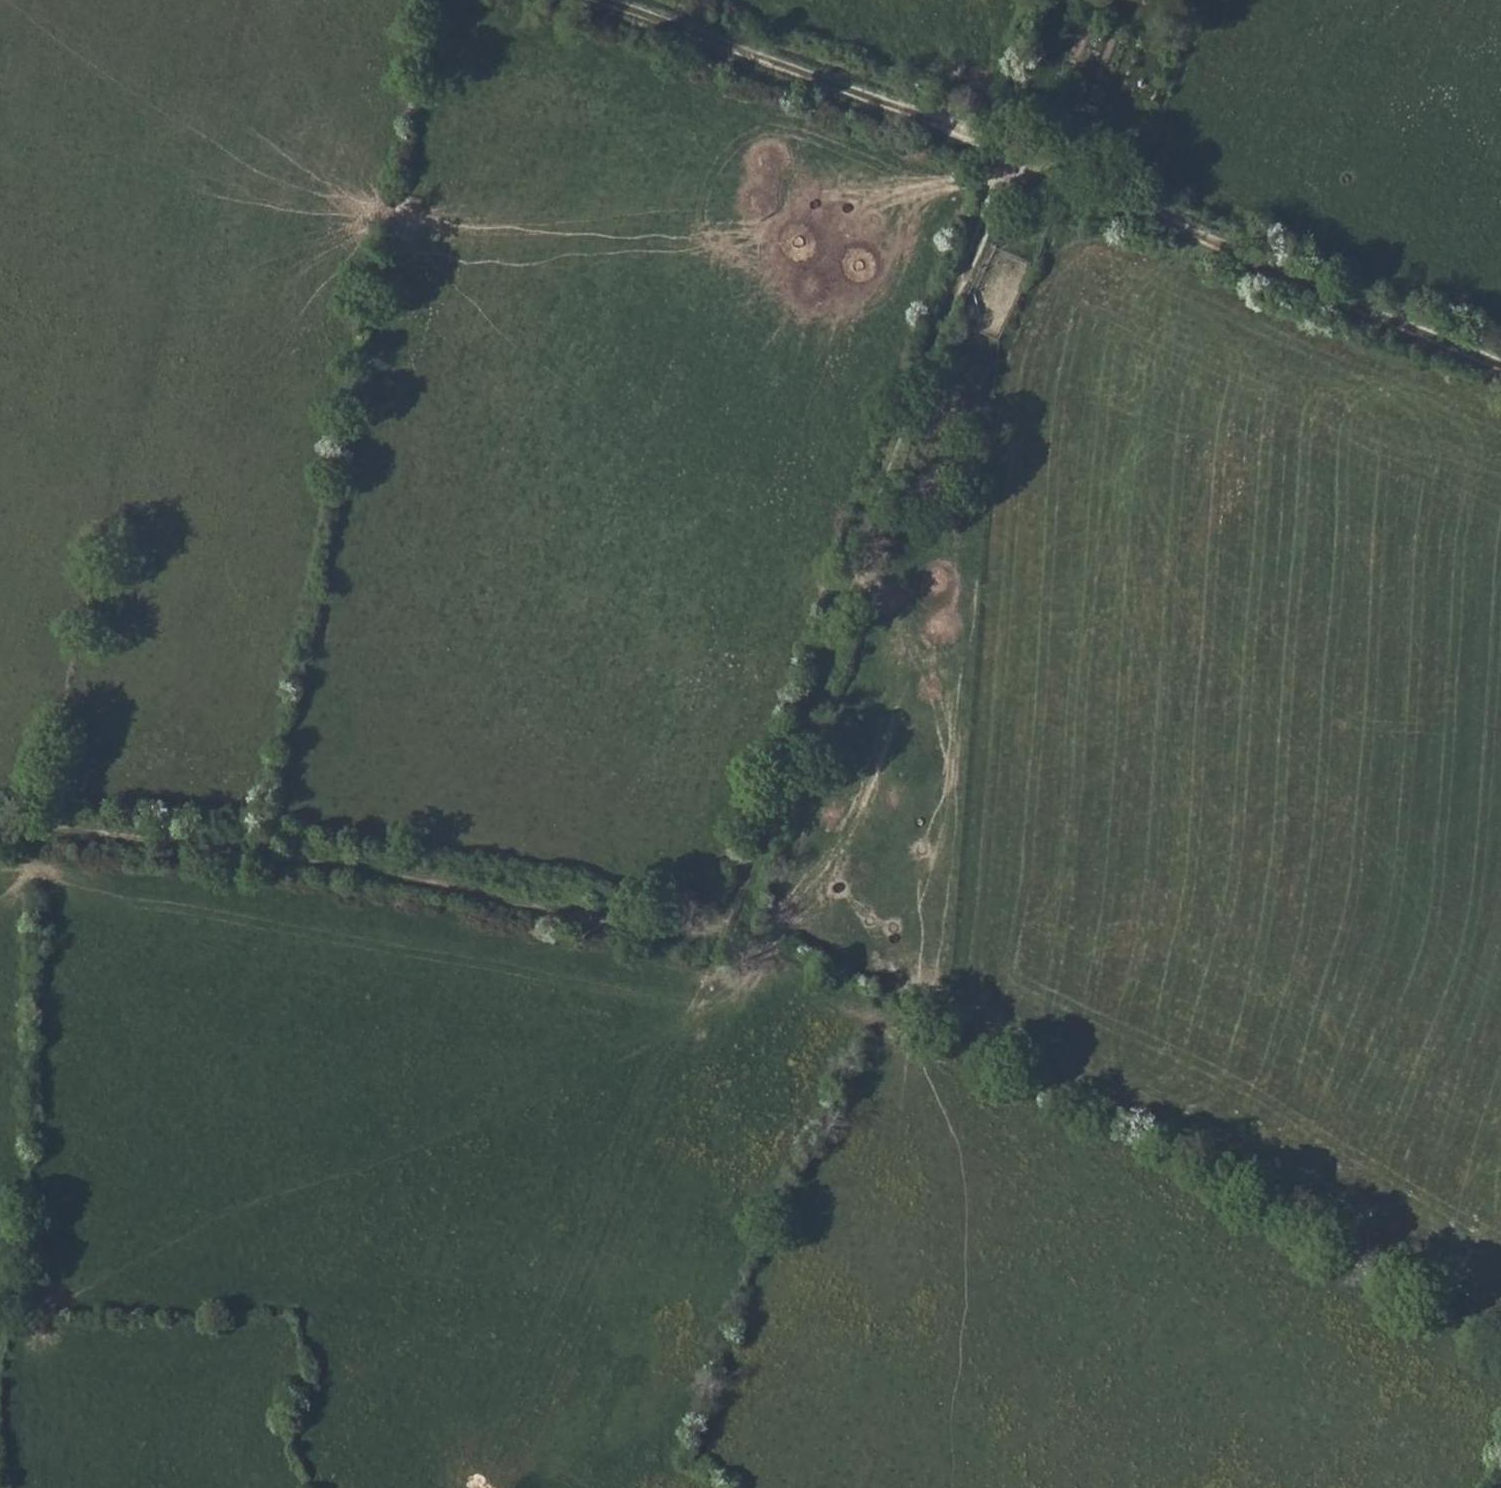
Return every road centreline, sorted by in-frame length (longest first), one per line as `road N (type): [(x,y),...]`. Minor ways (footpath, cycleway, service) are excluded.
road 1 (track): [(0,832),(414,878),(666,923),(705,925),(733,910),(1009,153)]
road 2 (track): [(599,0),(960,127),(1500,369)]

